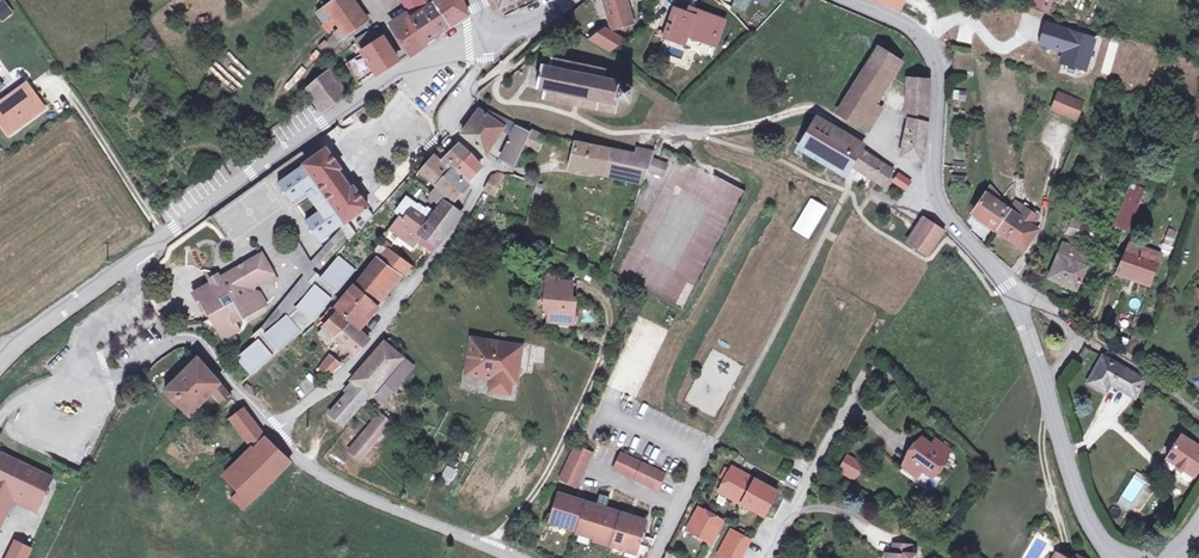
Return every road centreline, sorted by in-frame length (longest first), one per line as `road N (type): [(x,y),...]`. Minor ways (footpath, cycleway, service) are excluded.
road 1 (residential): [(276,434),(379,339),(385,319),(472,209),(487,169),(453,122),(485,60),(491,29)]
road 2 (tertiary): [(132,262),(324,124),(491,29)]
road 3 (secondary): [(1006,287),(935,203),(939,62),(913,26),(857,0)]
road 4 (unclassified): [(276,434),(363,498),(513,557)]
road 5 (unclassified): [(172,339),(110,378),(82,353),(92,323),(131,298),(132,262)]
road 6 (residential): [(765,557),(859,377)]
road 7 (secondary): [(1121,557),(1098,540),(1083,507),(1043,387)]
road 8 (tertiary): [(1,361),(132,262)]
road 9 (unclassified): [(172,339),(210,354),(276,434)]
road 10 (residential): [(655,557),(712,447)]

